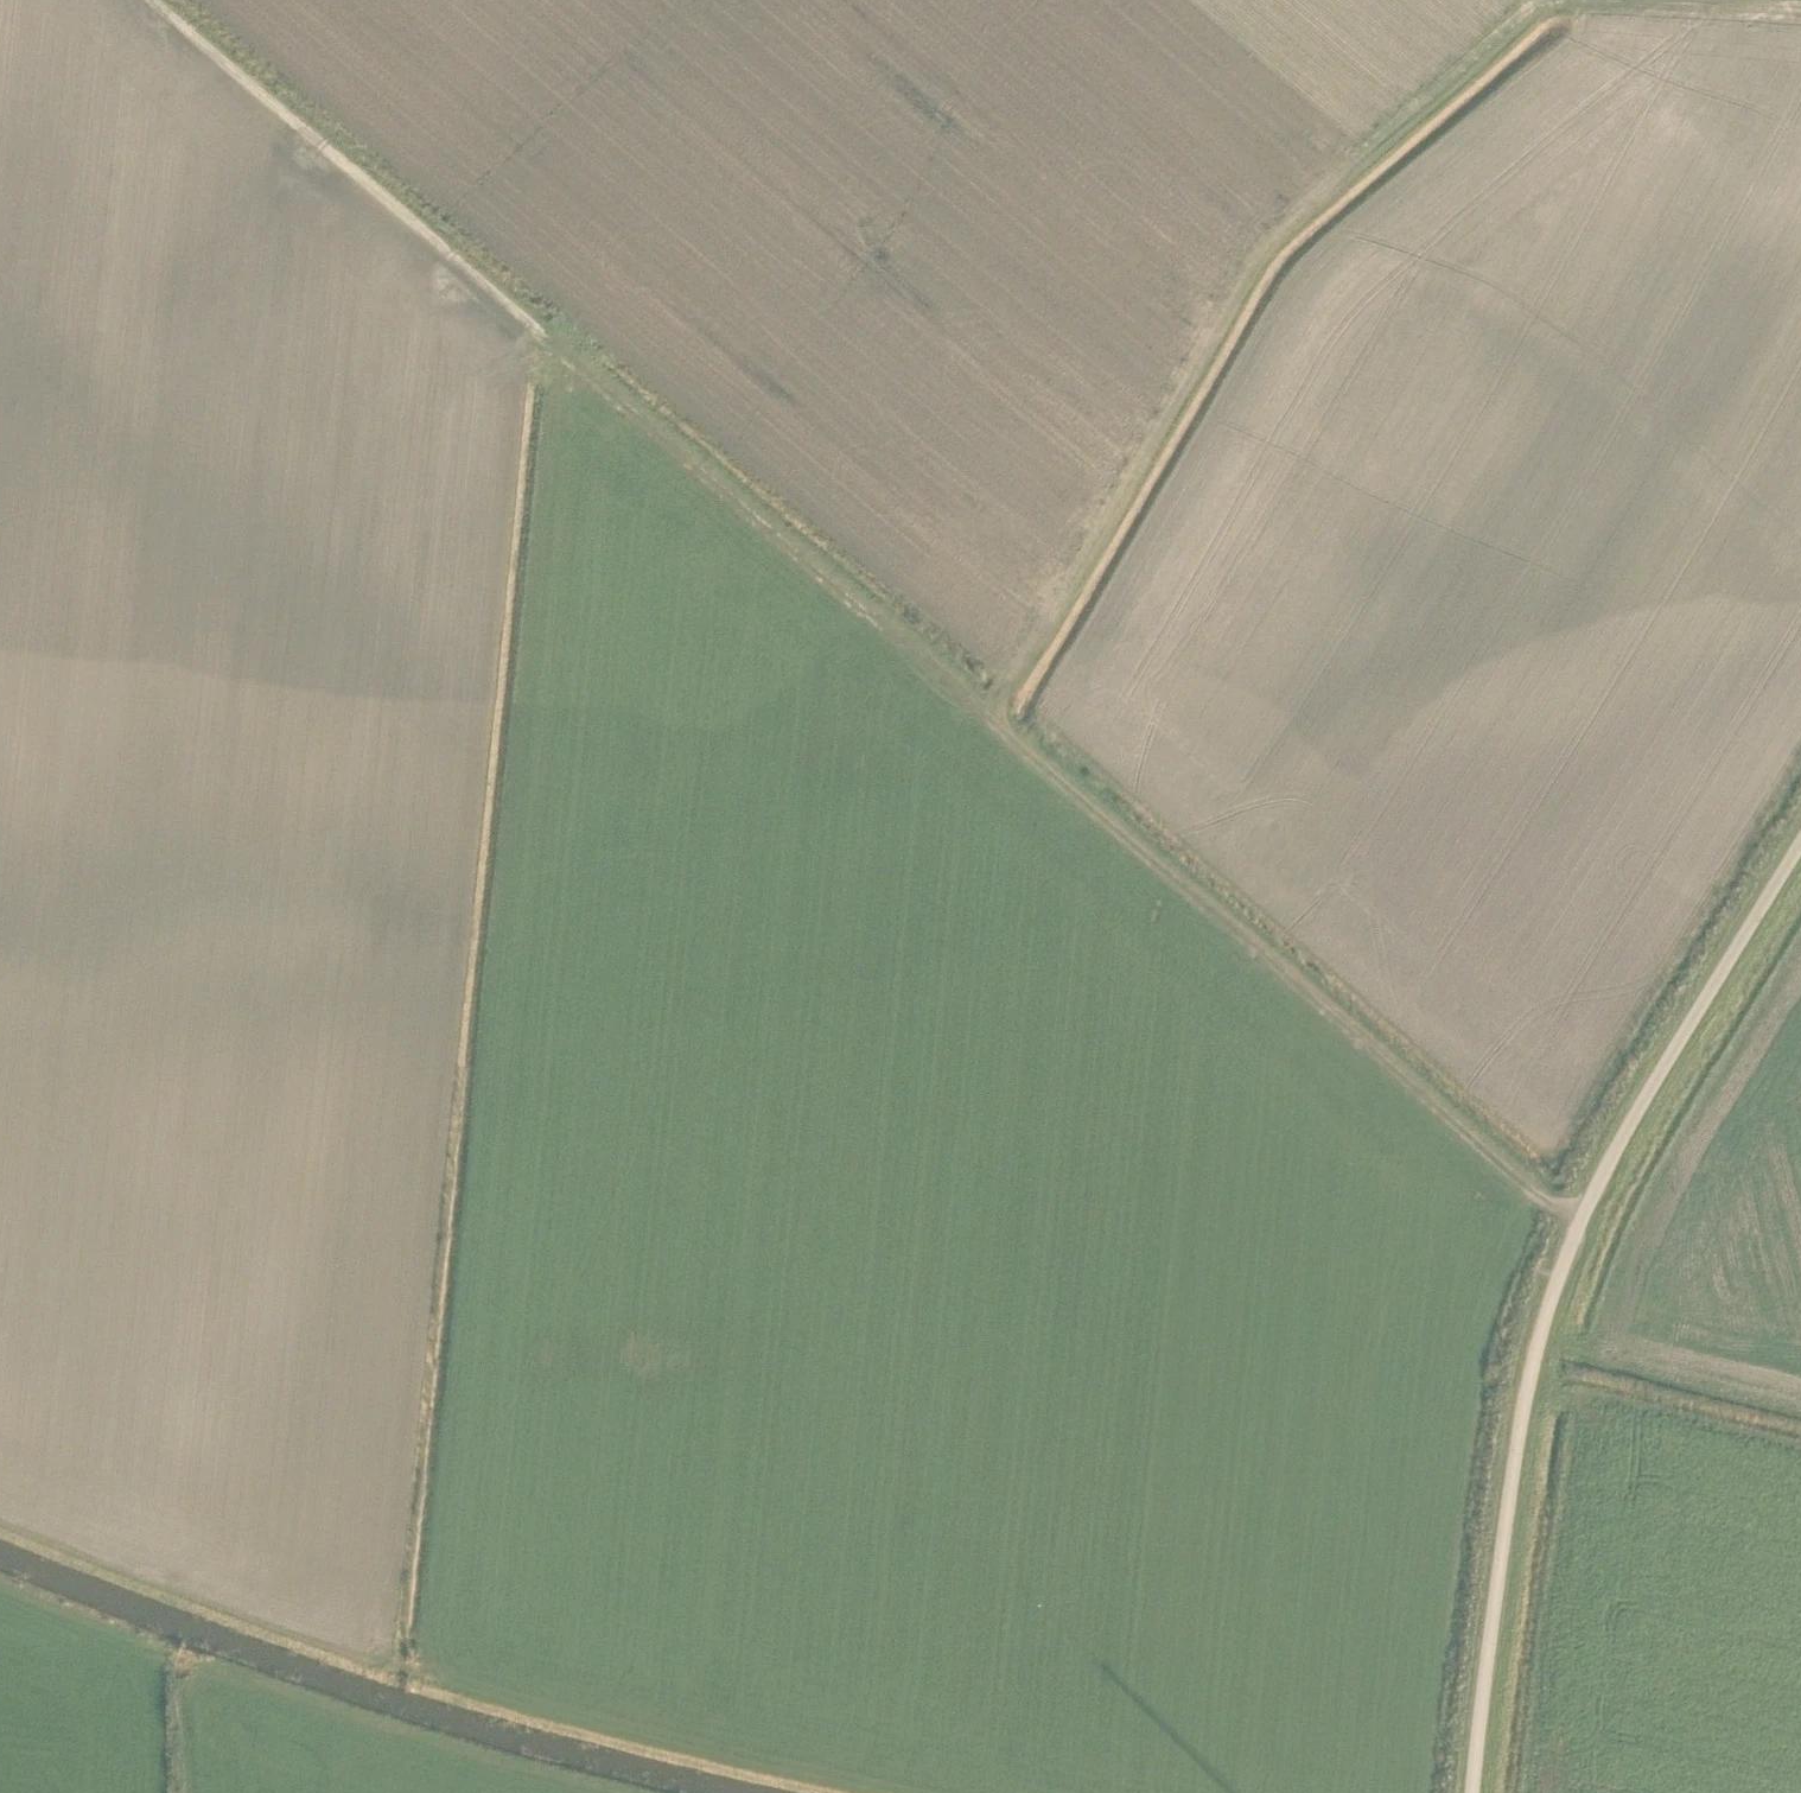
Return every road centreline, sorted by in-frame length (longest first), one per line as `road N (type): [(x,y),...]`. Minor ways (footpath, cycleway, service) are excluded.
road 1 (unclassified): [(1474,1792),(1533,1361),(1562,1267),(1636,1113),(1800,838)]

